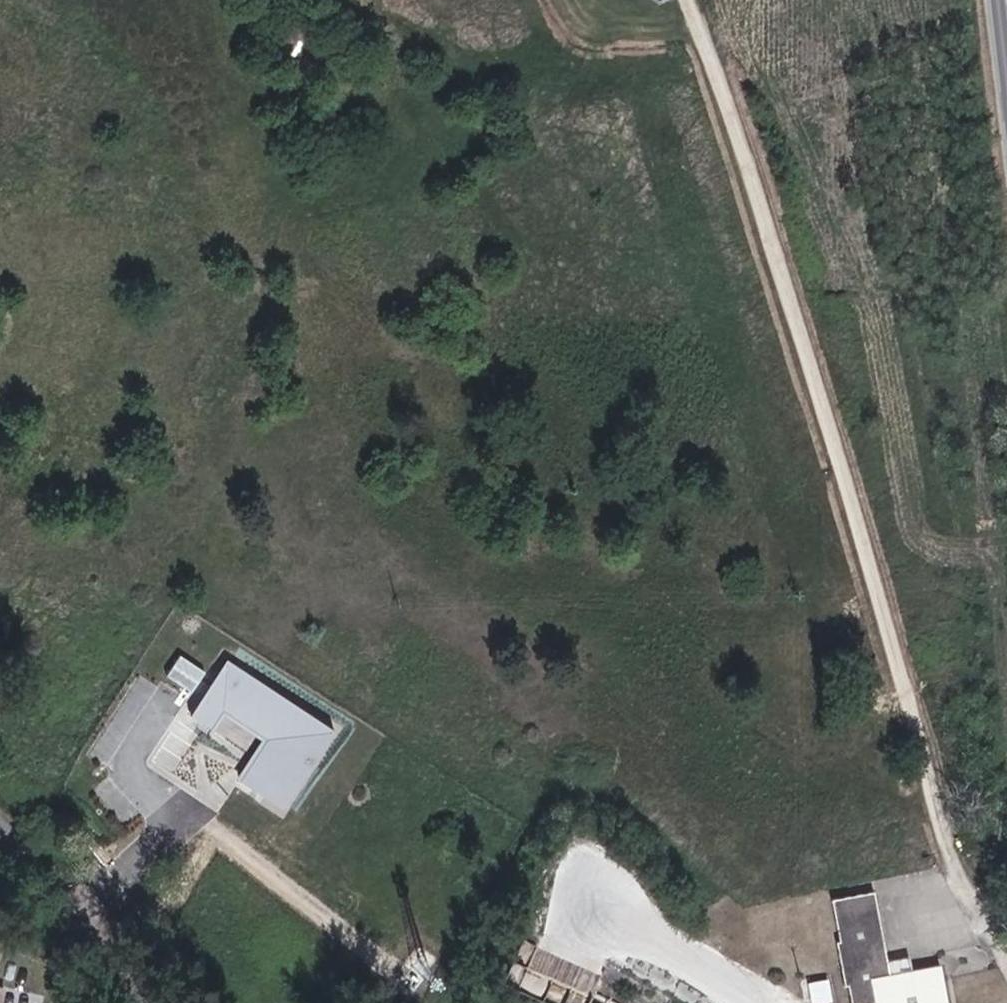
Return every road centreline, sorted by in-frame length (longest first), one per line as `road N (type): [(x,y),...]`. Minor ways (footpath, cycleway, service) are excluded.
road 1 (tertiary): [(0,835),(124,1002)]

